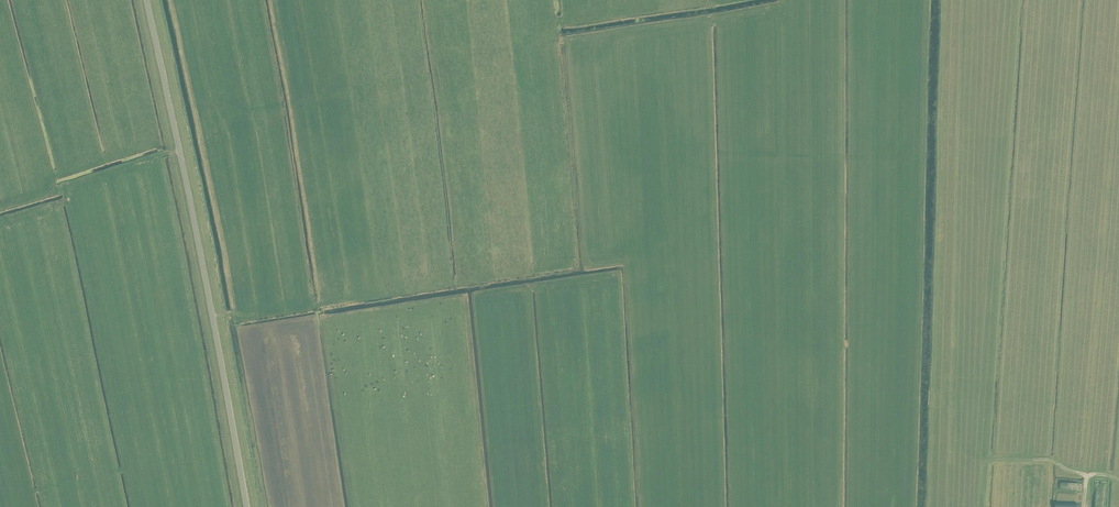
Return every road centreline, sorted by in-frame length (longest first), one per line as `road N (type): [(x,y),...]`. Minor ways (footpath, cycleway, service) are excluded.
road 1 (unclassified): [(248,506),(147,0)]

